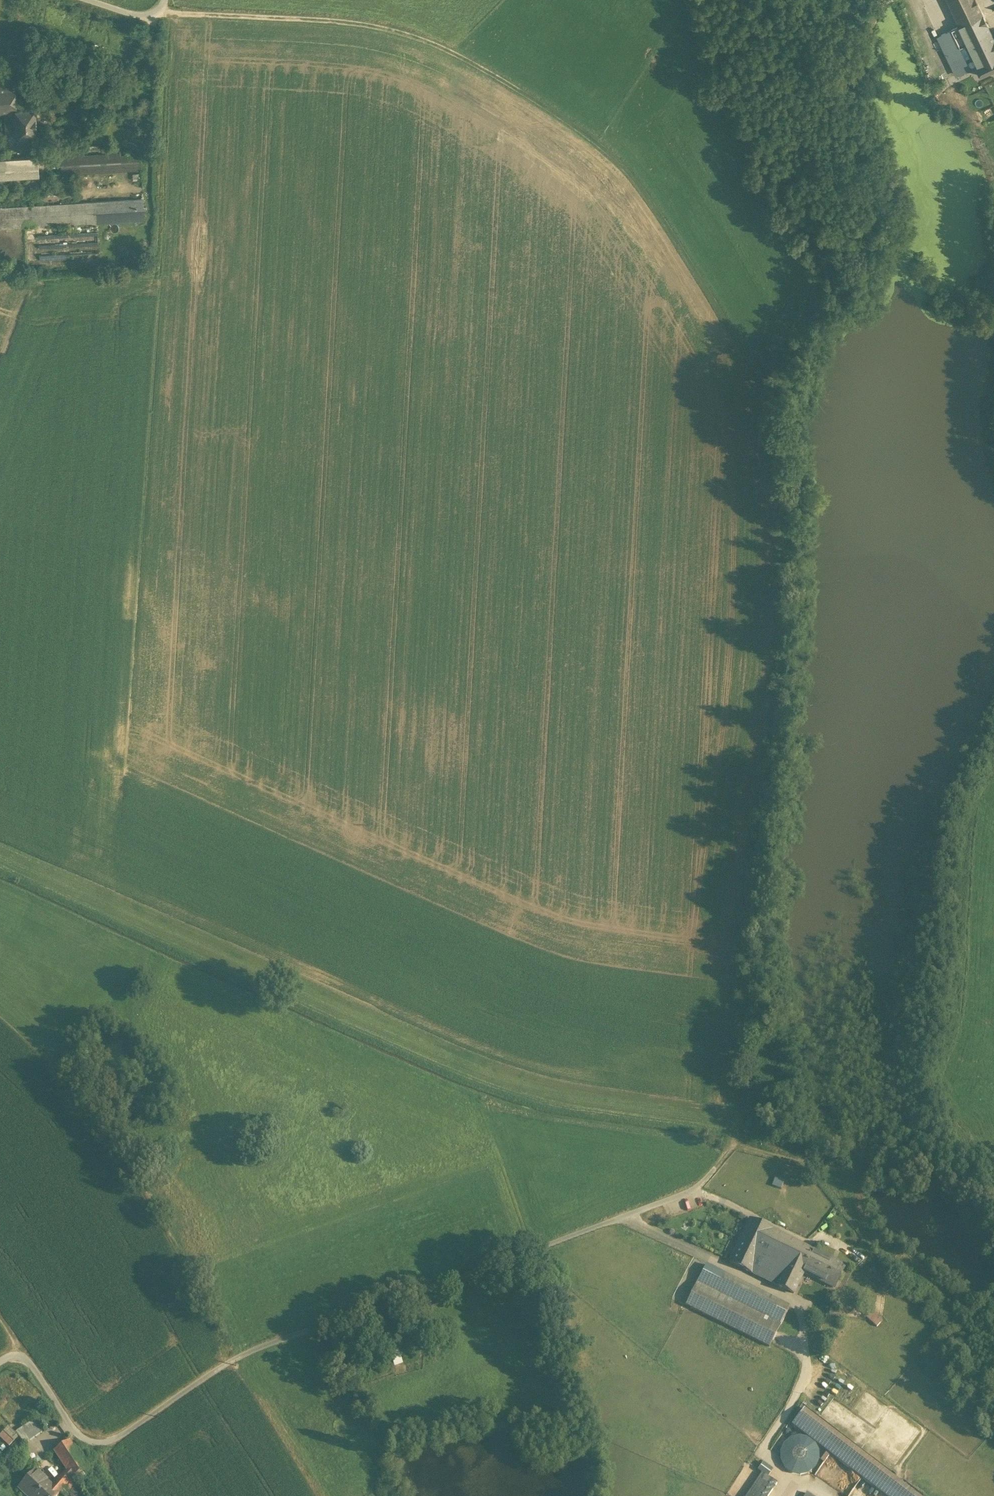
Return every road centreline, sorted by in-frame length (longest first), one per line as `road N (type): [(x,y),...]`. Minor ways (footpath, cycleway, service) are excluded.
road 1 (track): [(157,9),(396,29),(495,73),(608,148),(635,178),(766,381),(784,521),(774,726),(745,933),(747,1046),(733,1145)]
road 2 (unclassified): [(733,1145),(694,1191),(239,1355),(121,1439),(96,1442),(75,1431),(33,1367),(20,1357),(0,1362)]
road 3 (track): [(993,1186),(814,1166),(733,1145)]
road 4 (track): [(694,1191),(808,1242),(830,1239),(862,1261)]

